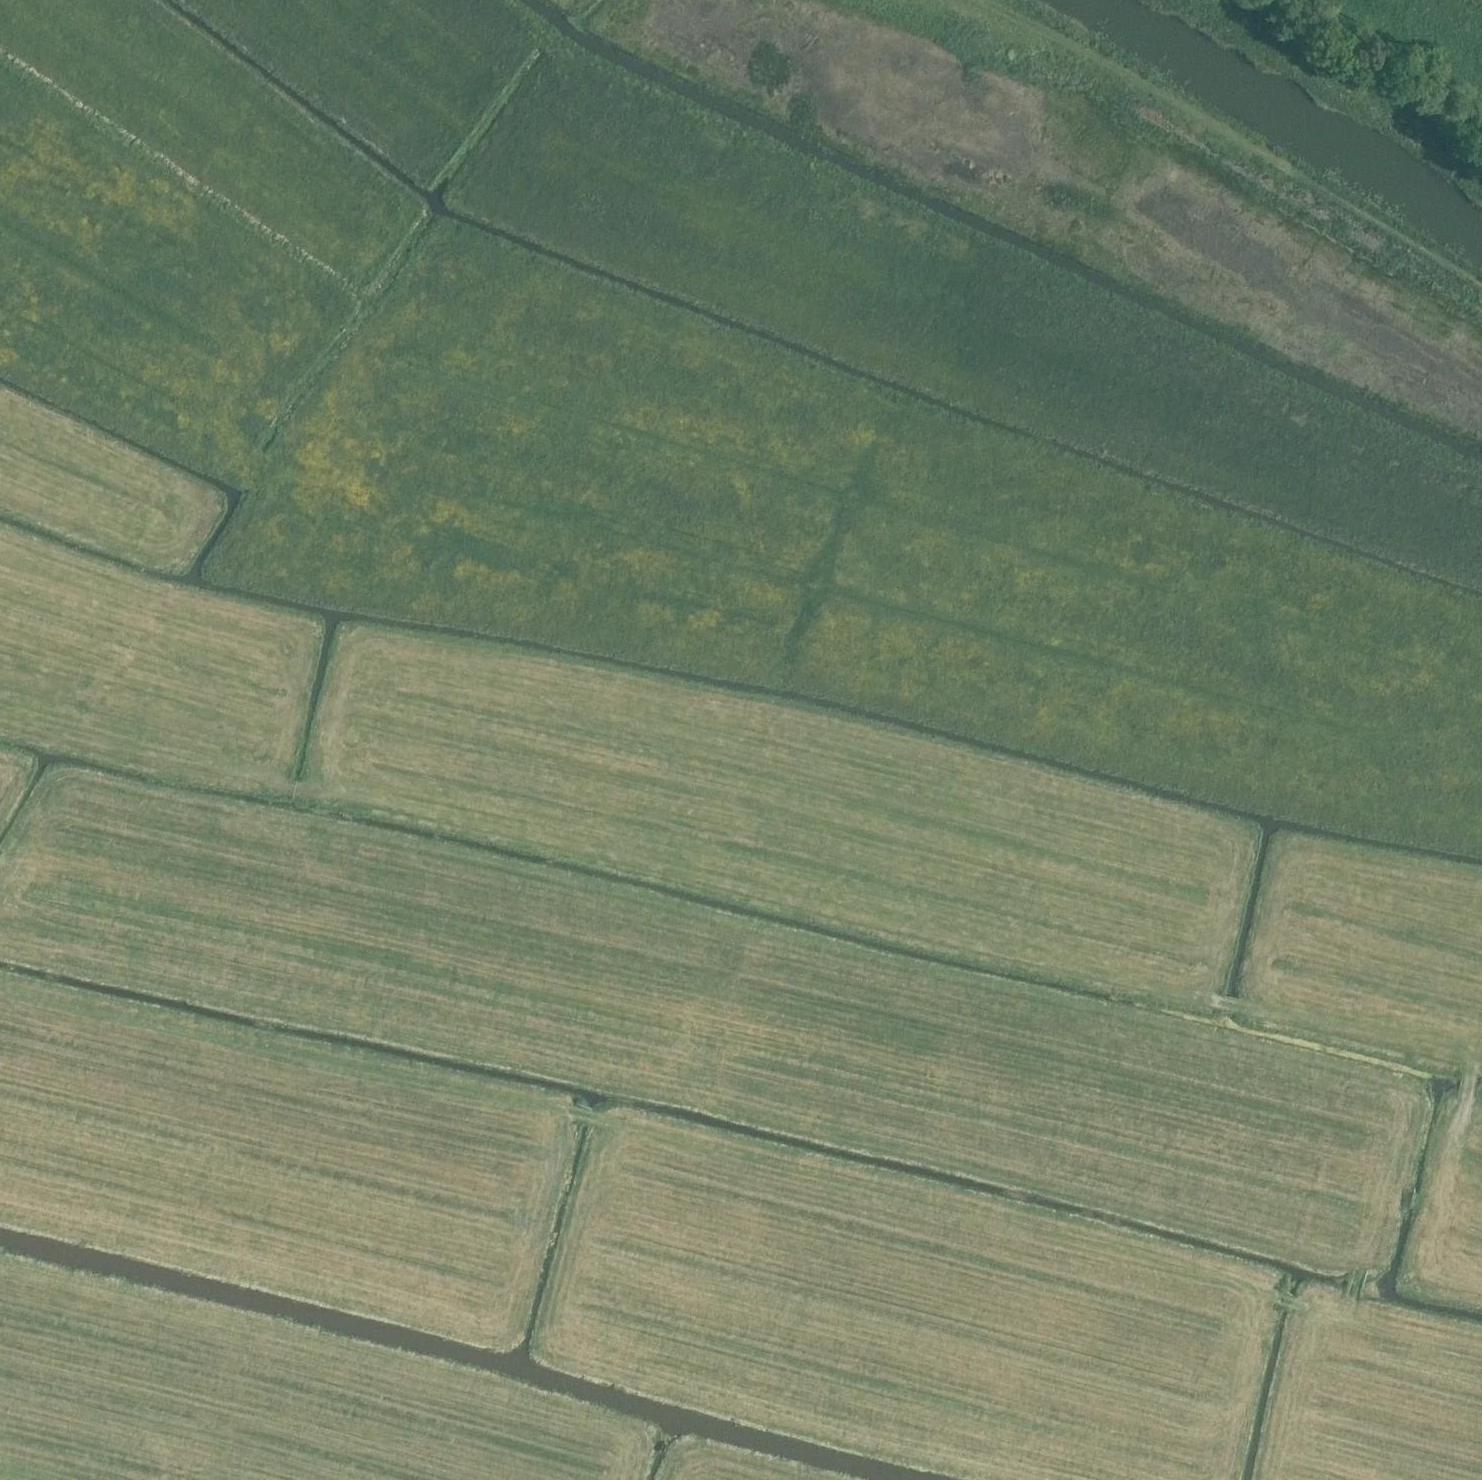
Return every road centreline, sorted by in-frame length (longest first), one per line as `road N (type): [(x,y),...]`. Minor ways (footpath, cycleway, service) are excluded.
road 1 (track): [(1349,1315),(682,1133),(0,986)]
road 2 (track): [(1481,810),(585,566)]
road 3 (track): [(1089,115),(1481,349)]
road 4 (track): [(1481,1351),(1349,1315),(1384,1195)]

